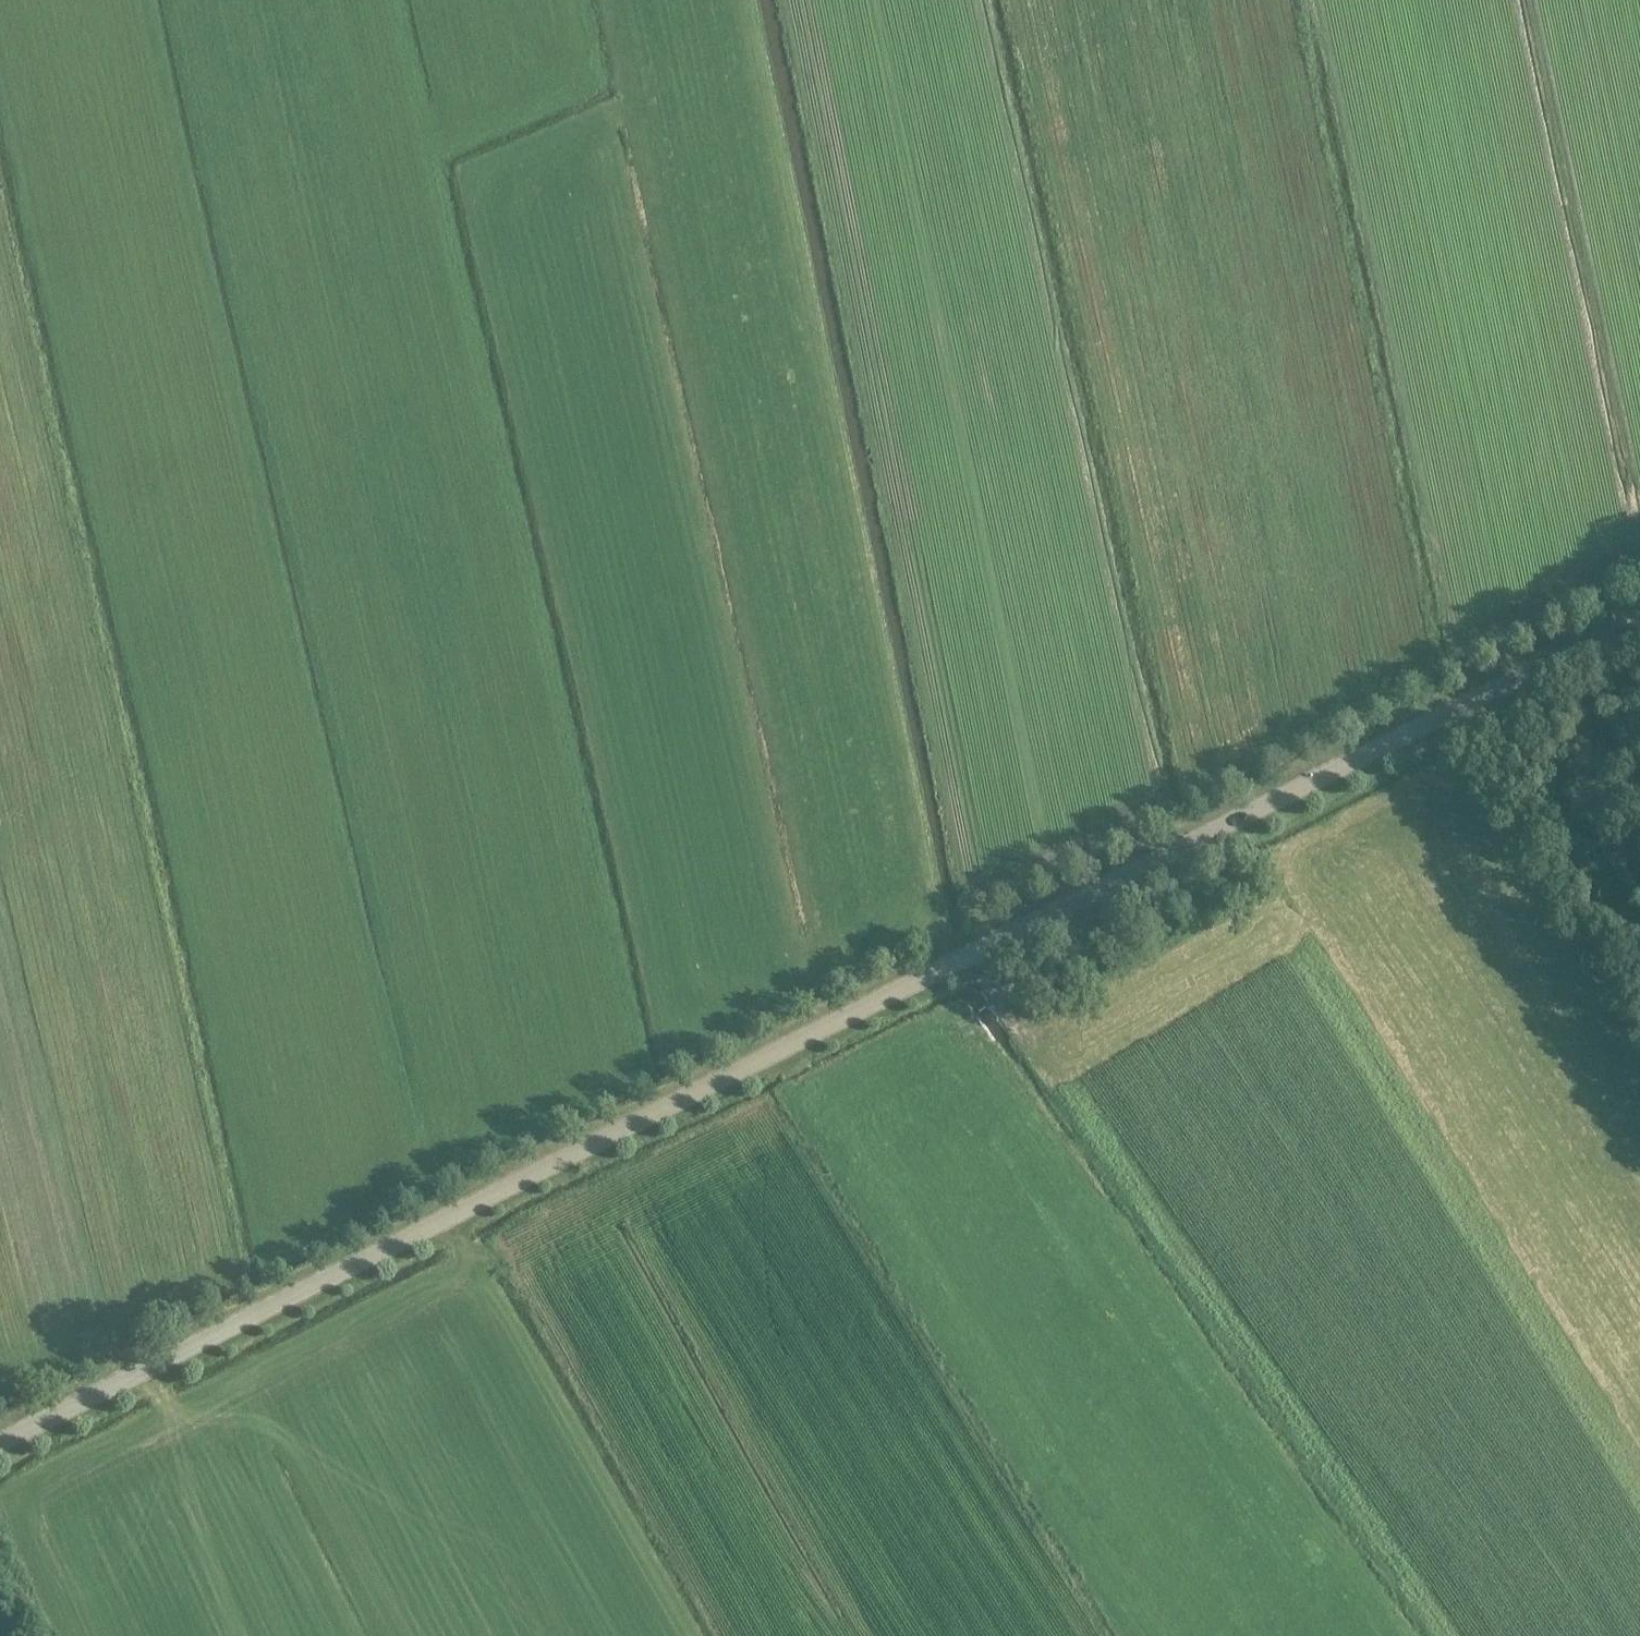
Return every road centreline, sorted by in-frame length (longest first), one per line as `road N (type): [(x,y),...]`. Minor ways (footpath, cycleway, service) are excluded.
road 1 (unclassified): [(0,1443),(1639,614)]

